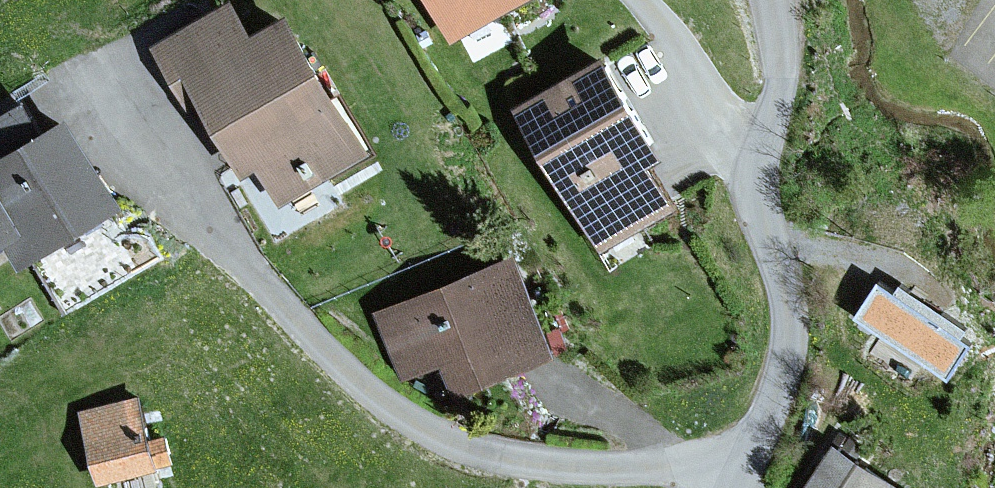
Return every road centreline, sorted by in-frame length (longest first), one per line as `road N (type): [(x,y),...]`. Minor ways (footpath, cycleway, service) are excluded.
road 1 (residential): [(745,478),(528,464),(403,418),(330,359),(239,261),(103,68)]
road 2 (residential): [(772,0),(782,91),(760,197),(790,333),(771,417),(745,478)]

